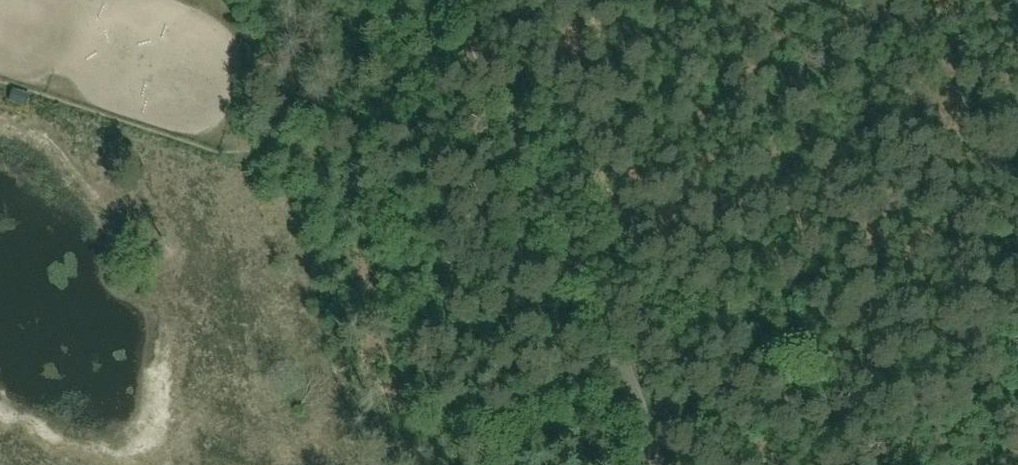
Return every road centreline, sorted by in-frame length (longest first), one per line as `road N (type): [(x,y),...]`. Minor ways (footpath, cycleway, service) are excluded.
road 1 (unclassified): [(648,464),(578,266),(461,0)]

